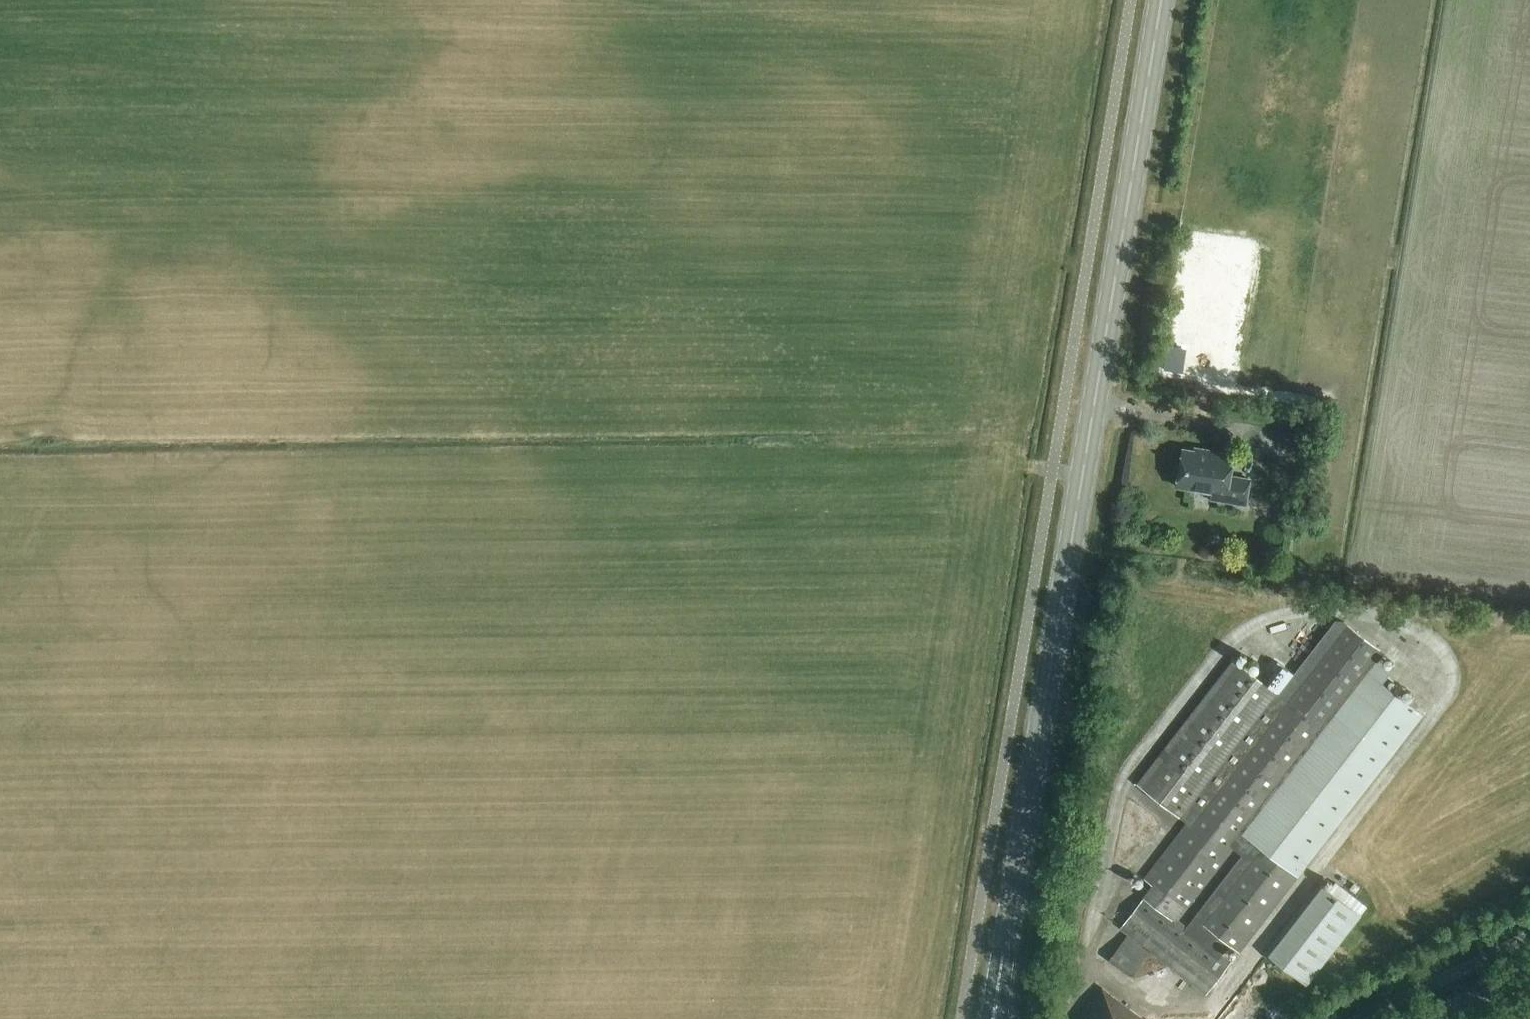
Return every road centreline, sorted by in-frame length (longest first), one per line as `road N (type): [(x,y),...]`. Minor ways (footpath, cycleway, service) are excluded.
road 1 (secondary): [(995,1004),(1164,0)]

